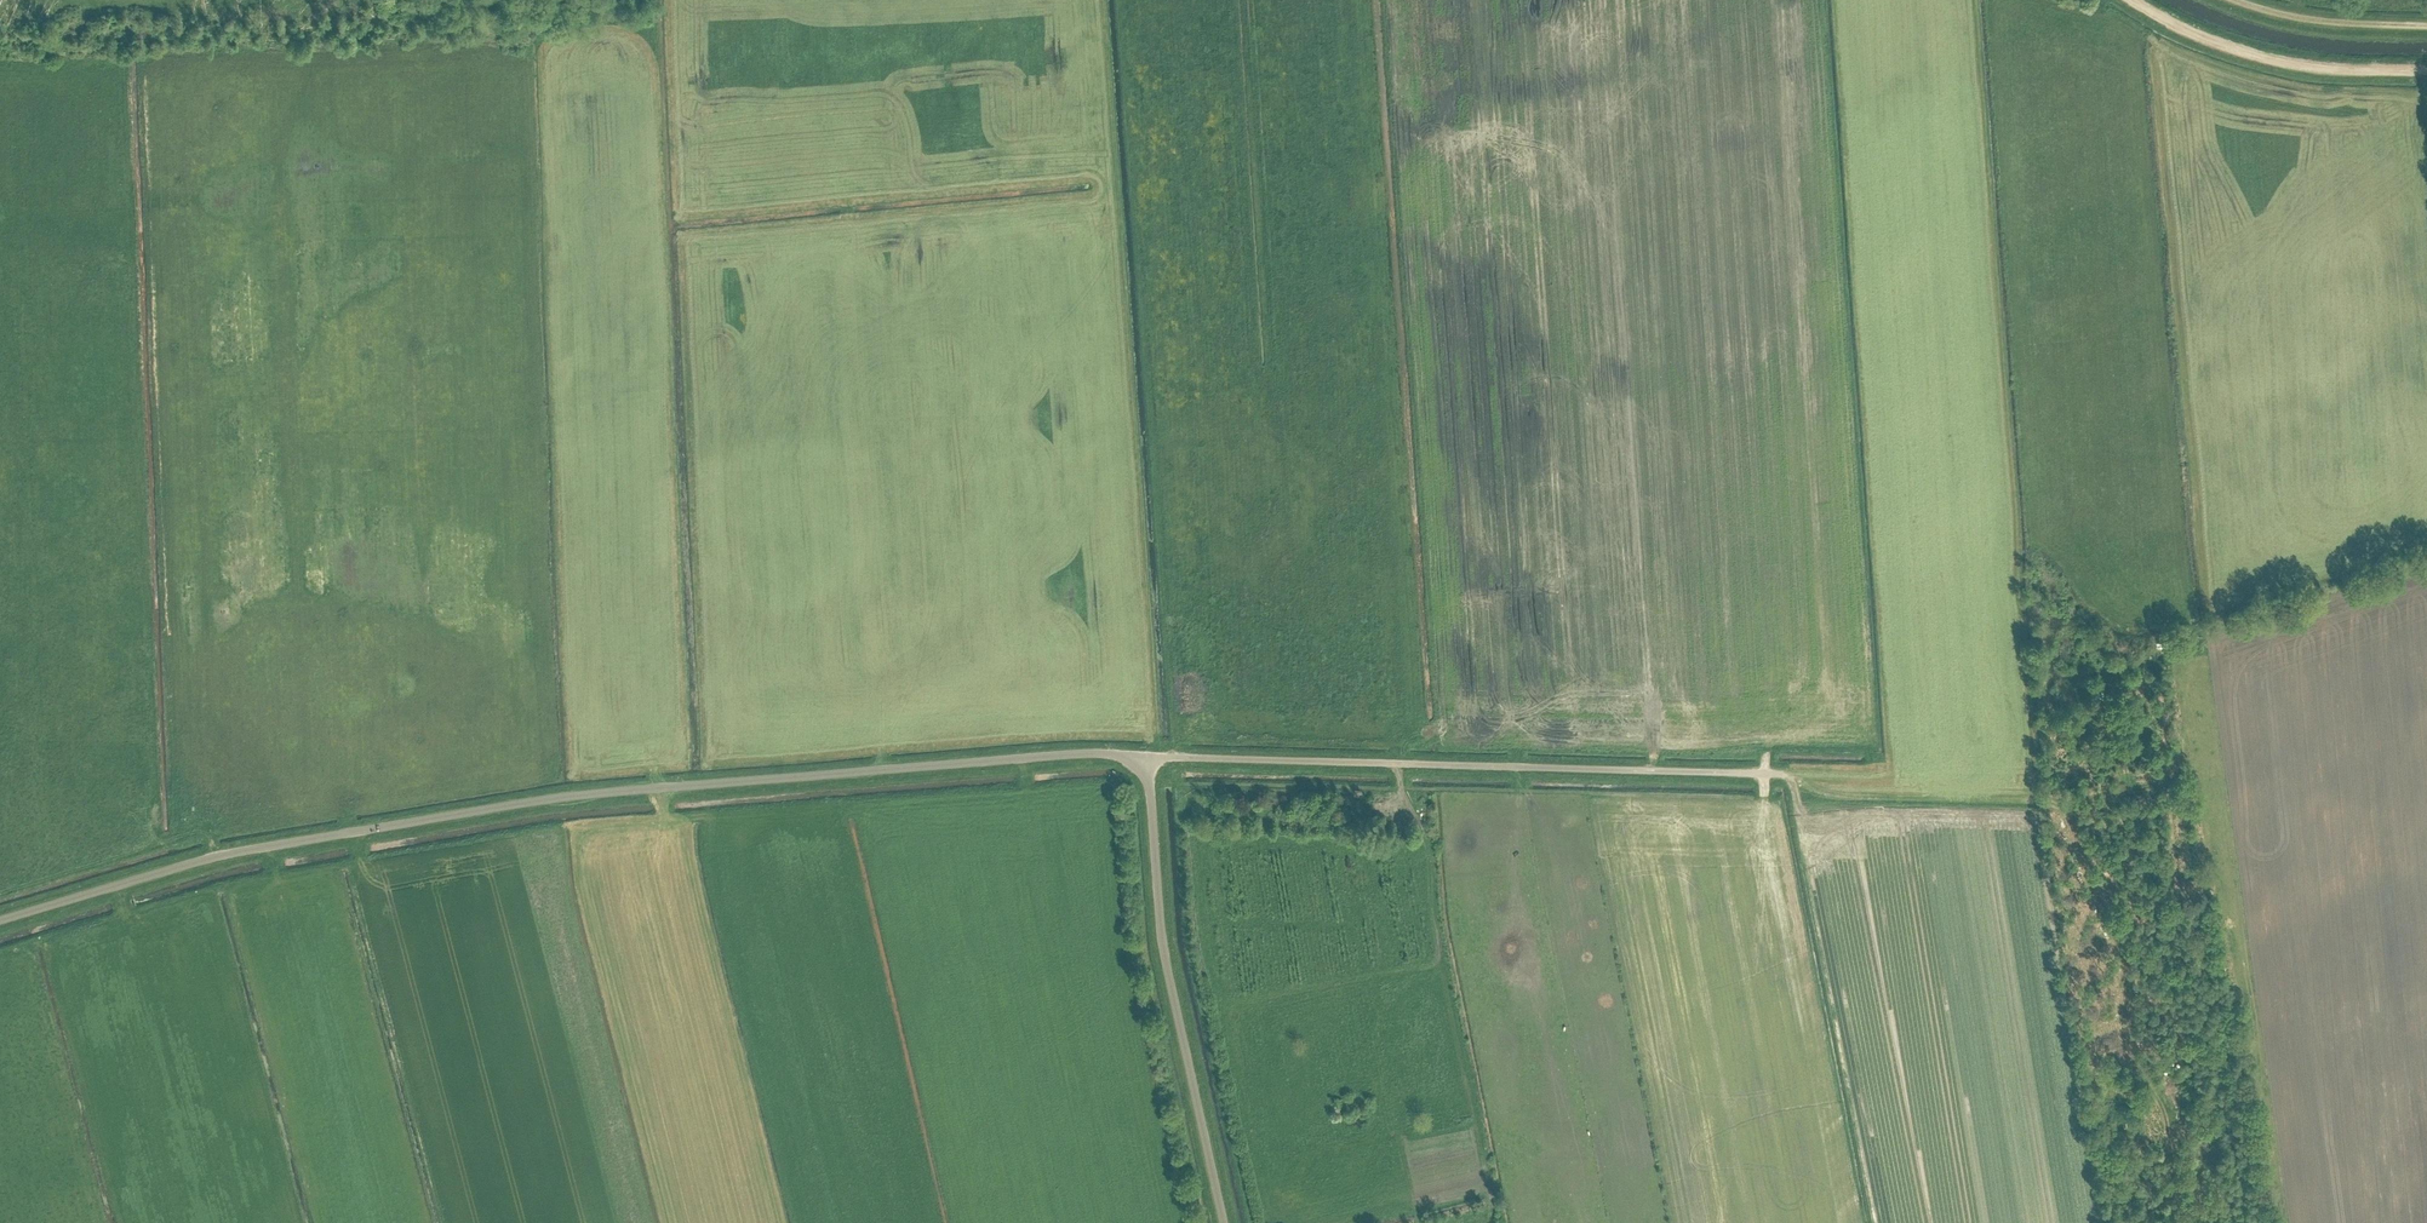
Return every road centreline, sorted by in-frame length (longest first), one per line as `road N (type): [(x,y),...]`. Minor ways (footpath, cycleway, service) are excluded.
road 1 (unclassified): [(1224,1222),(1161,931),(1149,792),(1129,754),(594,790),(221,853),(0,919)]
road 2 (track): [(2177,782),(2069,808),(2097,905),(2122,958),(2128,1037),(2170,1140)]
road 3 (track): [(2069,808),(2053,796),(1766,773),(1765,797)]
road 4 (track): [(2133,0),(2204,37),(2276,60),(2426,70)]
road 5 (track): [(2238,0),(2305,18),(2426,25)]

